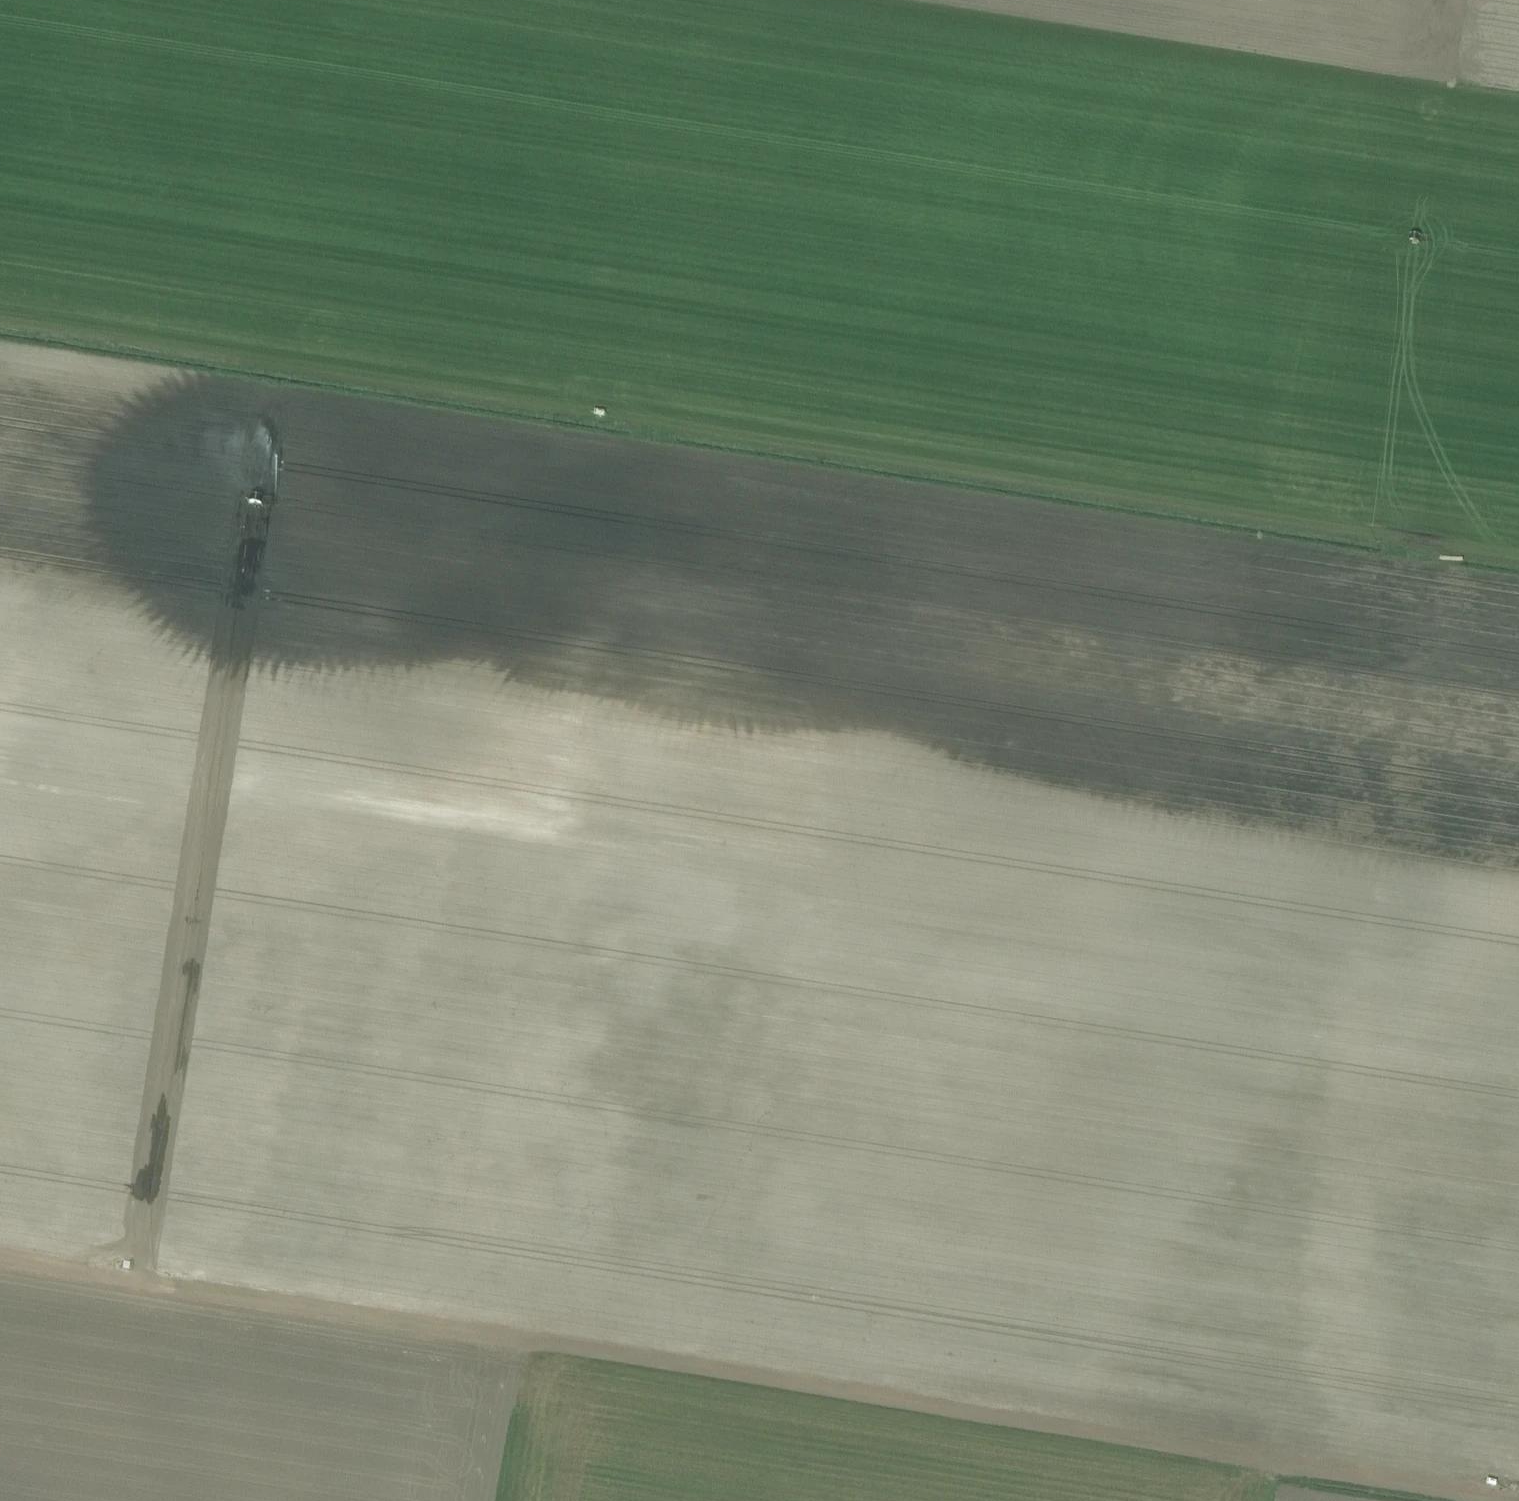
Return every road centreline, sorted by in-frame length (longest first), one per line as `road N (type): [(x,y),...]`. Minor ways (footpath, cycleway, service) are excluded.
road 1 (track): [(1518,562),(0,320)]
road 2 (track): [(1508,1500),(0,1259)]

